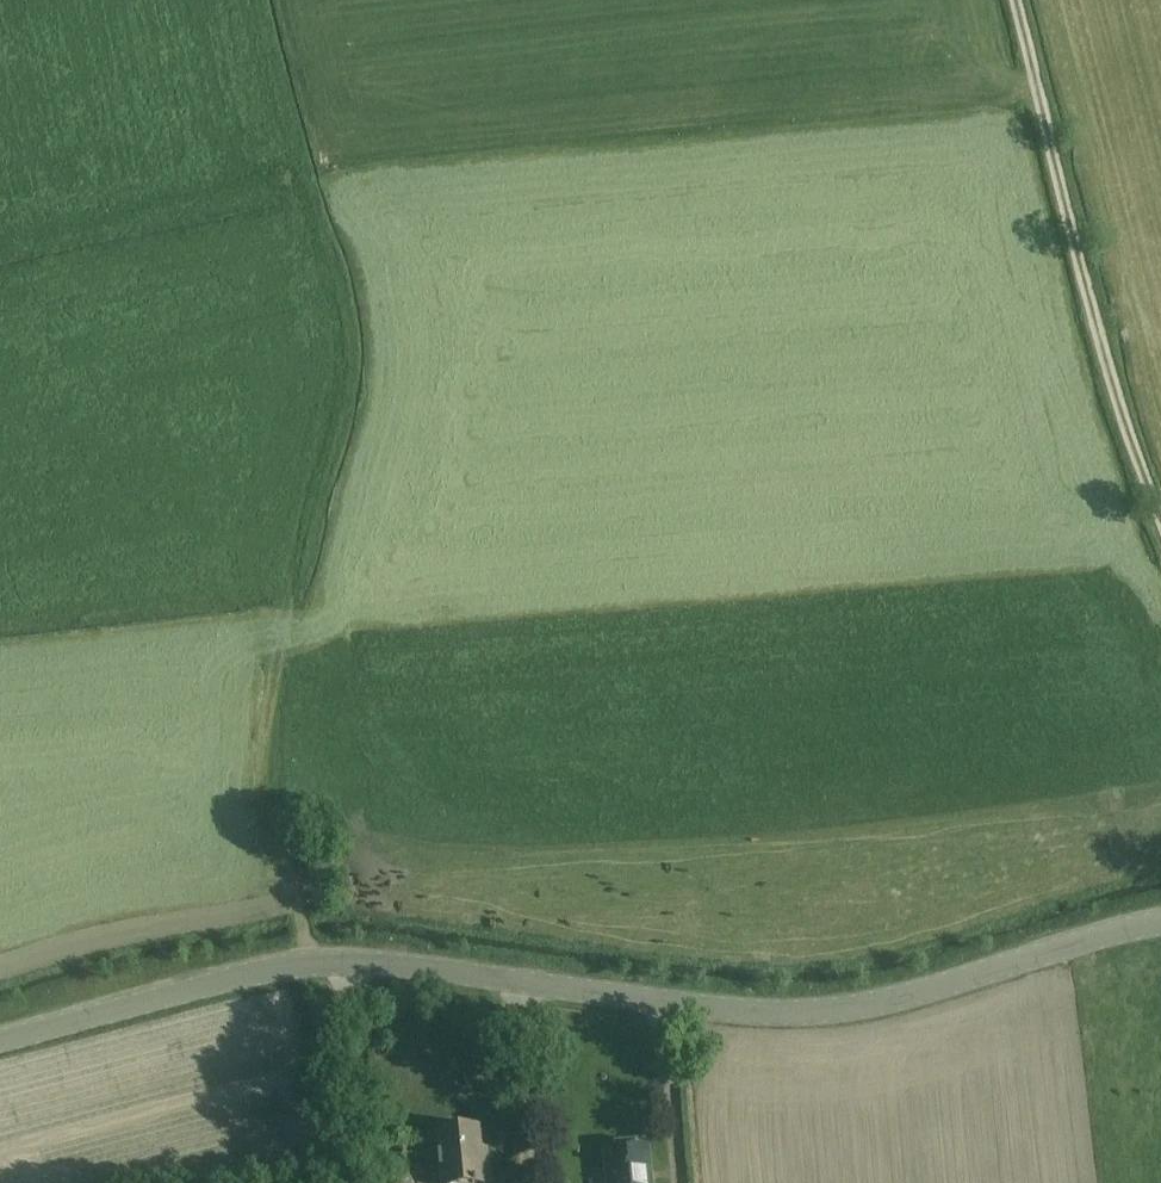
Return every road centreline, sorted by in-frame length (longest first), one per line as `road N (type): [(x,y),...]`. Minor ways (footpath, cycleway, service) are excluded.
road 1 (unclassified): [(0,1039),(298,957),(427,951),(704,1003),(827,1002),(973,975),(1160,919)]
road 2 (track): [(1017,0),(1082,265),(1160,516)]

